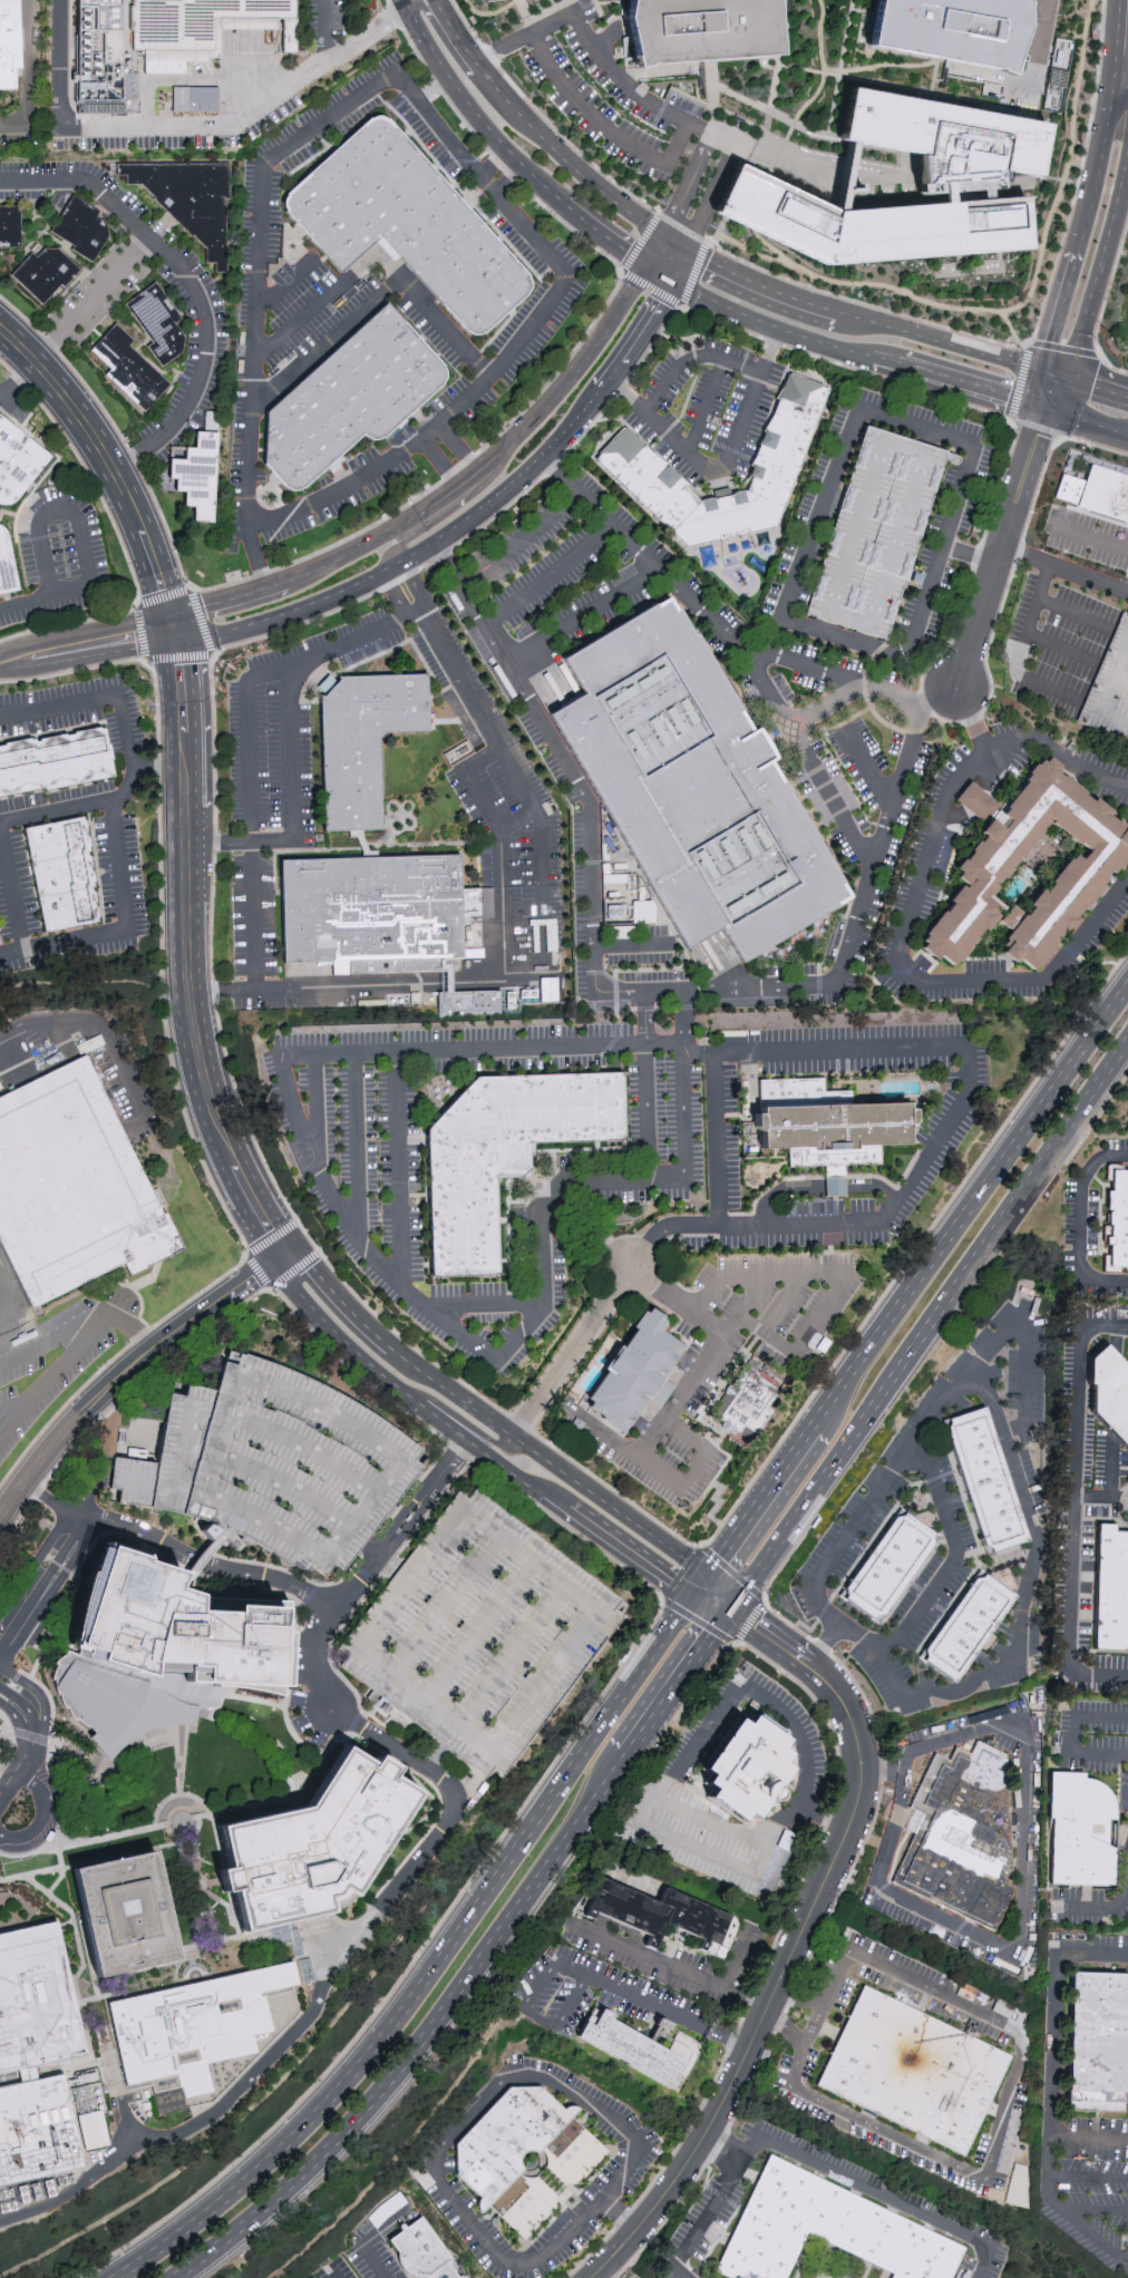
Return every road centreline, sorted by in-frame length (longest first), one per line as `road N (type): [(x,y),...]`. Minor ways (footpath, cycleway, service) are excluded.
road 1 (residential): [(911,711),(916,736),(837,985),(592,990),(581,797),(432,549)]
road 2 (primary): [(697,1589),(354,2071),(228,2193),(112,2277)]
road 3 (primary): [(185,2277),(323,2162),(386,2096),(626,1755)]
road 4 (tertiary): [(597,2277),(653,2219),(702,2143),(856,1802),(862,1752),(830,1687)]
road 5 (tertiary): [(172,646),(182,1028),(215,1146),(242,1211),(275,1260)]
road 6 (tertiary): [(194,644),(351,593),(489,510),(568,438),(680,282)]
road 7 (residential): [(957,698),(911,711),(898,697),(867,687),(786,724),(698,602),(552,455)]
road 8 (primary): [(1127,986),(811,1429)]
road 9 (tertiary): [(653,267),(554,411),(475,484),(377,547),(288,586)]
road 10 (tertiary): [(296,1245),(234,1126),(203,1021),(200,808)]
road 11 (primary): [(731,1614),(967,1268)]
road 12 (tertiary): [(275,1260),(109,1390),(0,1524)]
road 13 (tertiary): [(407,0),(480,115),(592,225),(653,267)]
road 14 (tertiary): [(670,236),(589,179),(465,48),(438,0)]
road 15 (residential): [(1051,407),(957,698)]
road 16 (tertiary): [(0,331),(96,432),(126,483),(162,575)]
road 17 (primary): [(967,1268),(1127,1039)]
road 18 (tertiary): [(275,1260),(367,1362),(471,1437)]
road 19 (tertiary): [(482,1443),(673,1585),(697,1589)]
road 20 (tertiary): [(697,1589),(690,1561),(514,1438)]
road 21 (tertiary): [(1076,380),(1127,163)]
road 22 (tertiary): [(872,324),(752,281),(670,236)]
road 23 (tertiary): [(680,282),(873,354)]
road 24 (primary): [(811,1429),(697,1589)]
road 25 (tertiary): [(873,354),(1051,407)]
road 26 (primary): [(626,1755),(731,1614)]
road 27 (tertiary): [(1040,370),(872,324)]
road 28 (residential): [(786,724),(874,870)]
road 29 (tertiary): [(1109,86),(1073,252)]
road 30 (tertiary): [(514,1438),(388,1347)]
road 31 (tertiary): [(388,1347),(296,1245)]
road 32 (tertiary): [(475,484),(440,519),(387,554),(386,576)]
road 33 (tertiary): [(1073,252),(1040,370)]

